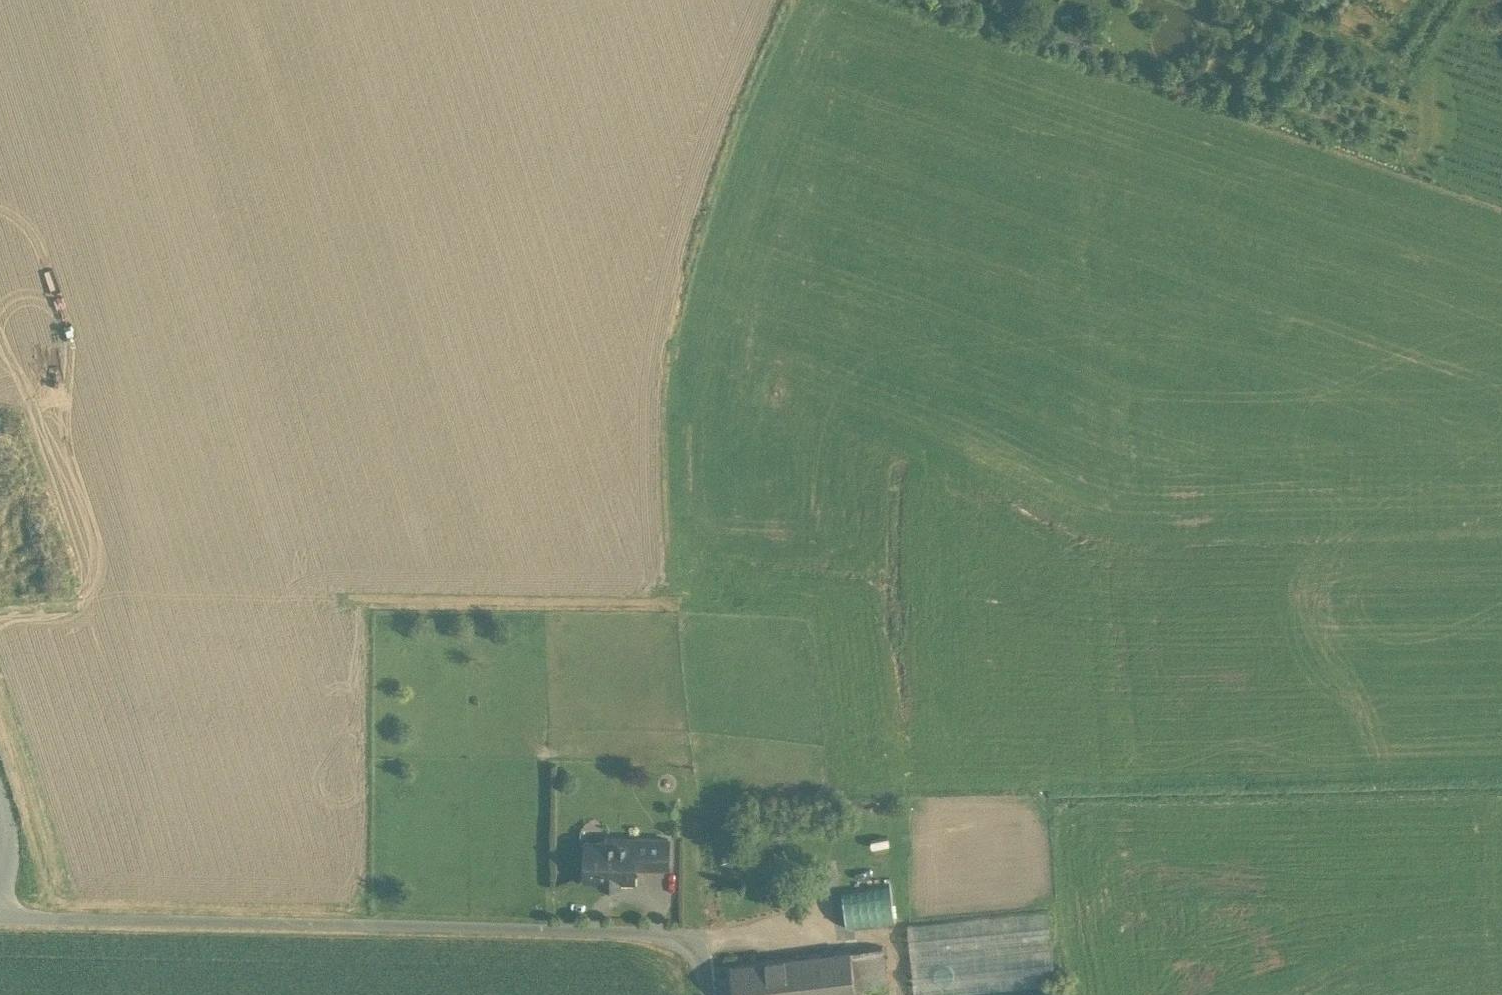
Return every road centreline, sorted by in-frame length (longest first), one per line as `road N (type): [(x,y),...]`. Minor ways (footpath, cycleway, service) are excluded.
road 1 (track): [(708,994),(704,940),(660,933),(0,918)]
road 2 (track): [(704,940),(886,936),(898,951),(896,994)]

